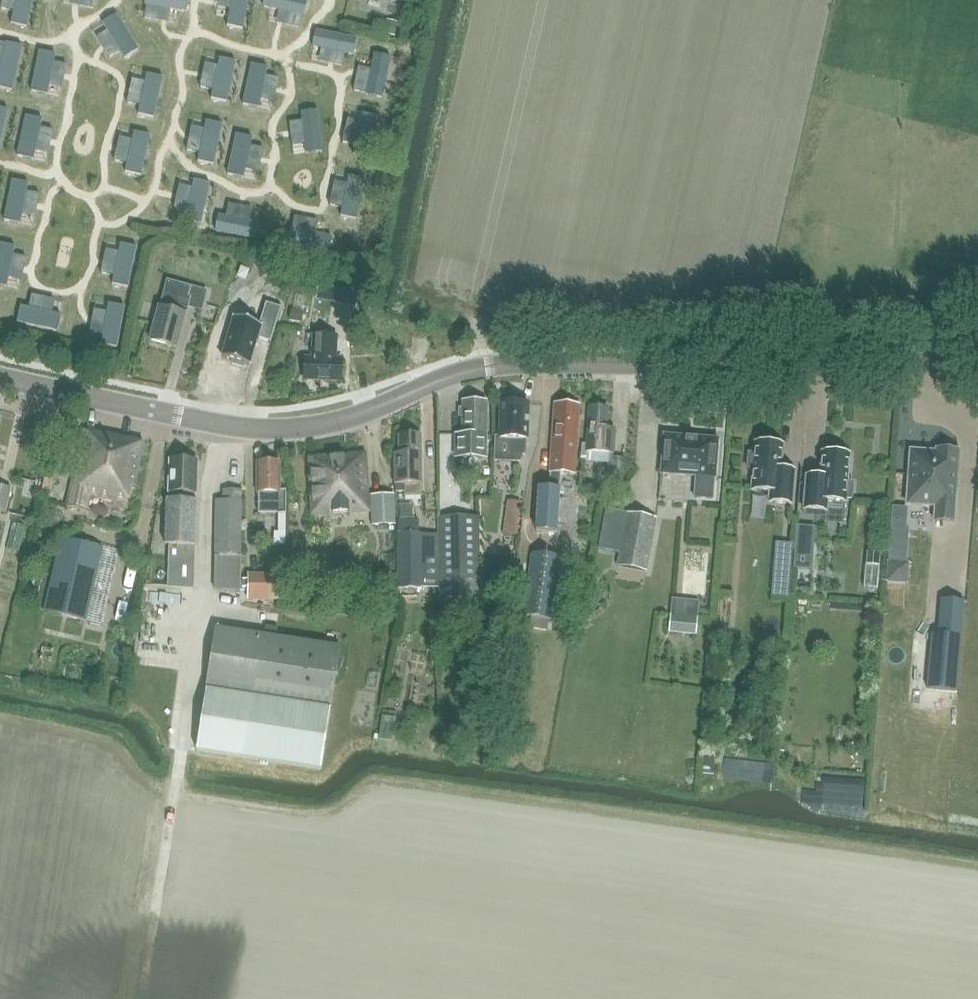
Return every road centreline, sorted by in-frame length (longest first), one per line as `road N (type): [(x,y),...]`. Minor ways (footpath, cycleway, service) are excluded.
road 1 (tertiary): [(977,364),(487,367),(366,409),(277,426),(226,425),(0,380)]

